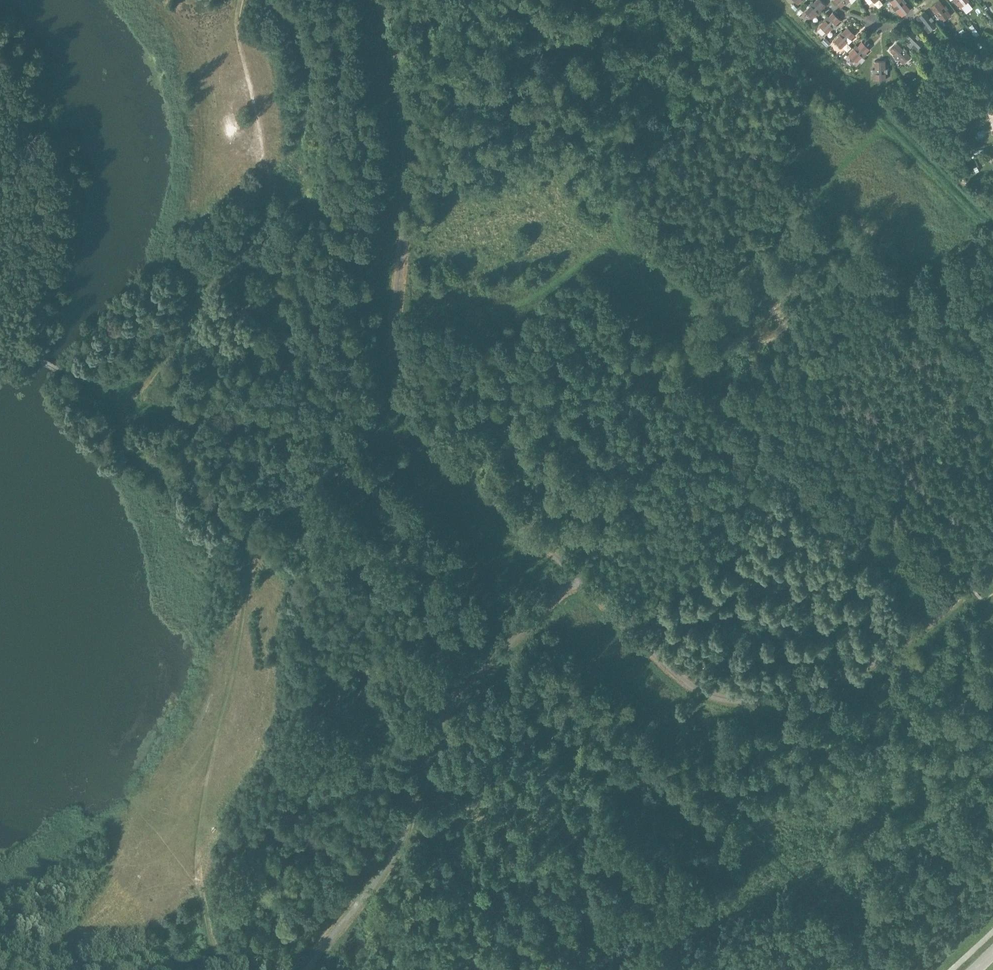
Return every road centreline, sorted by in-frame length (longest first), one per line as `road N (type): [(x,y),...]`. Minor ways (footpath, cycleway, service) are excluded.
road 1 (unclassified): [(992,565),(927,627),(840,685),(754,712),(677,690),(575,580),(447,710),(385,864),(307,969)]
road 2 (track): [(575,580),(452,458),(399,391),(393,351),(407,140),(380,0)]
road 3 (track): [(243,0),(236,22),(267,200),(178,346),(118,400)]
road 4 (track): [(272,421),(365,436),(424,428)]

